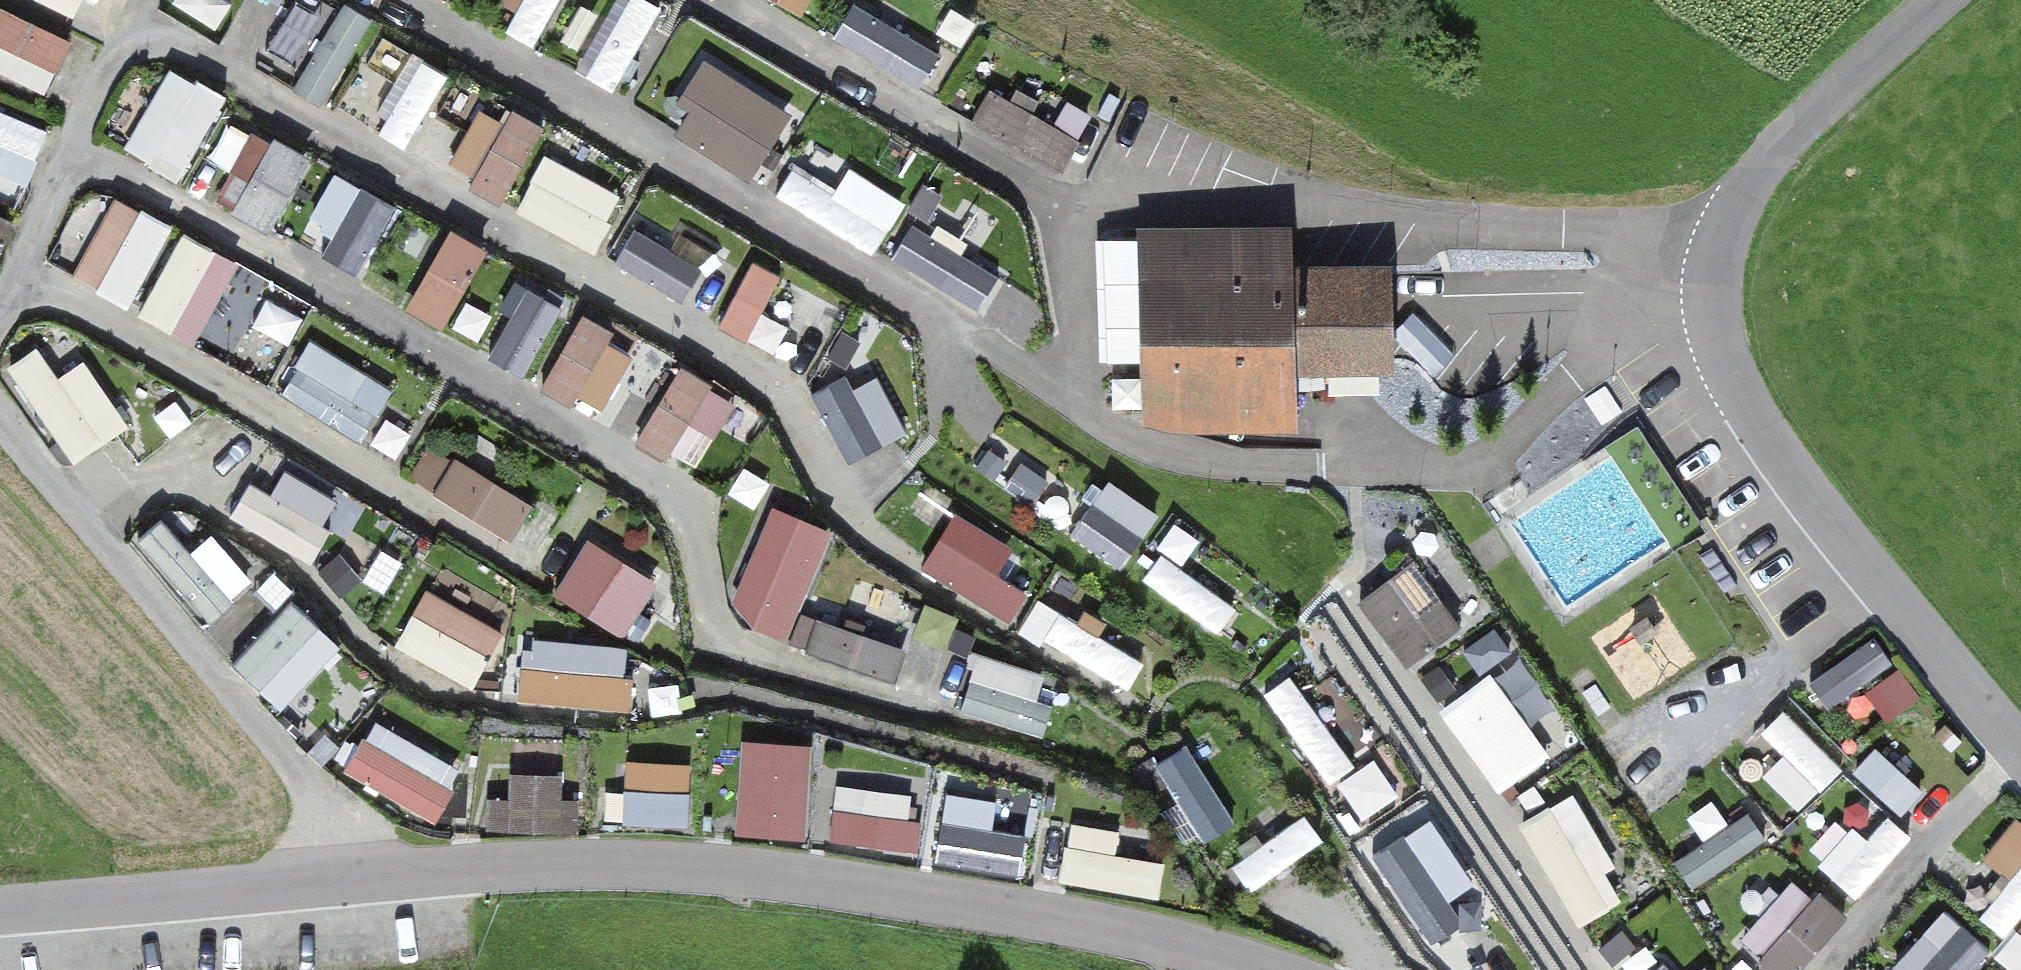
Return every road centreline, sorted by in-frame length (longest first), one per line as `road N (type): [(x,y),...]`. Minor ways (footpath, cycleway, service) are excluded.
road 1 (unclassified): [(1269,969),(1150,925),(701,859),(0,905)]
road 2 (unclassified): [(1947,0),(1741,186),(1705,268),(1715,374),(1751,447),(2020,766)]
road 3 (track): [(1603,240),(1671,139),(1835,0)]

